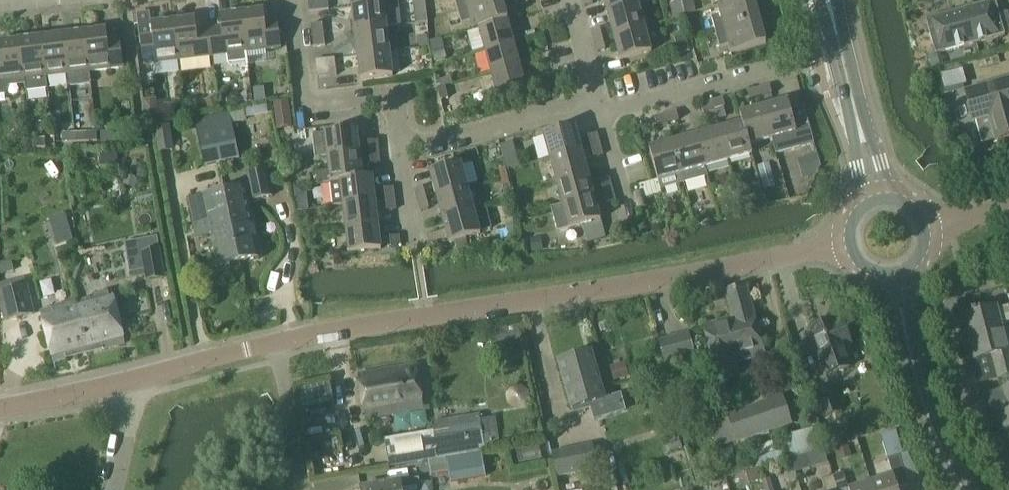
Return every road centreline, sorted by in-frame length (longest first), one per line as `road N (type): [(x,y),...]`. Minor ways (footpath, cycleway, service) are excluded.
road 1 (residential): [(278,343),(850,242)]
road 2 (residential): [(1008,479),(955,367),(945,324),(958,293),(1008,281)]
road 3 (residential): [(398,157),(388,113),(324,118),(310,109),(294,0)]
road 4 (tertiary): [(966,489),(912,364),(896,272)]
road 5 (residential): [(398,157),(599,111)]
road 6 (residential): [(599,111),(777,67)]
road 7 (residential): [(278,343),(304,489)]
road 8 (tertiary): [(878,198),(842,56)]
road 9 (residential): [(139,379),(278,343)]
road 10 (residential): [(0,409),(139,379)]

